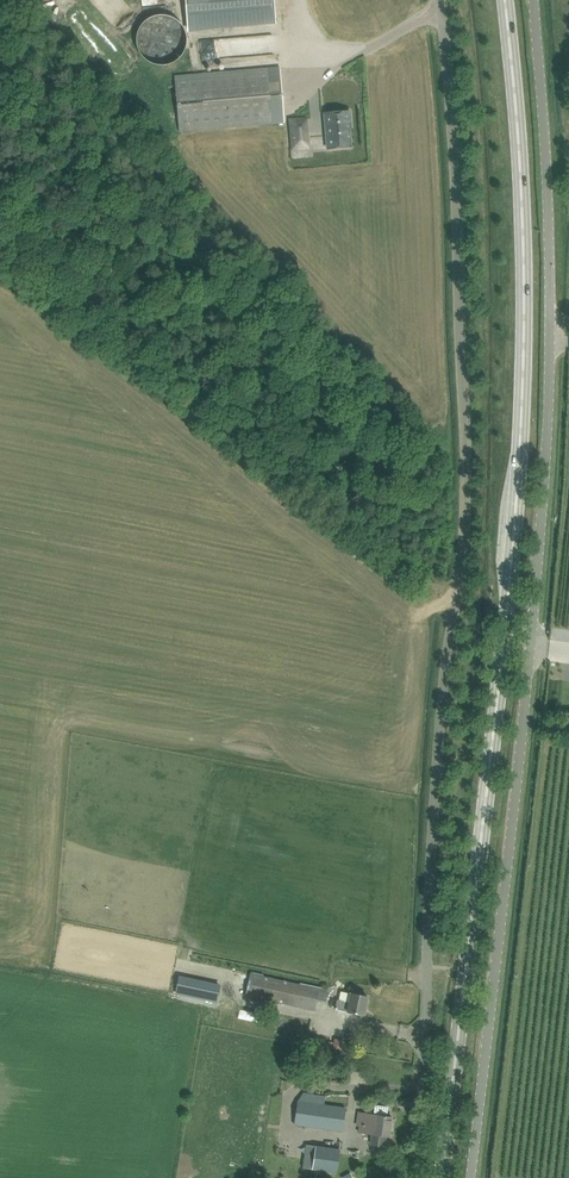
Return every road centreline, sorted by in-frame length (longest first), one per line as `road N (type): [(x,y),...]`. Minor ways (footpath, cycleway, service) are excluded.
road 1 (secondary): [(442,1177),(504,636),(523,393),(521,184),(505,0)]
road 2 (unclassified): [(470,1177),(548,428),(547,180),(534,0)]
road 3 (unclassified): [(421,1075),(442,703),(466,505),(454,141),(440,0)]

